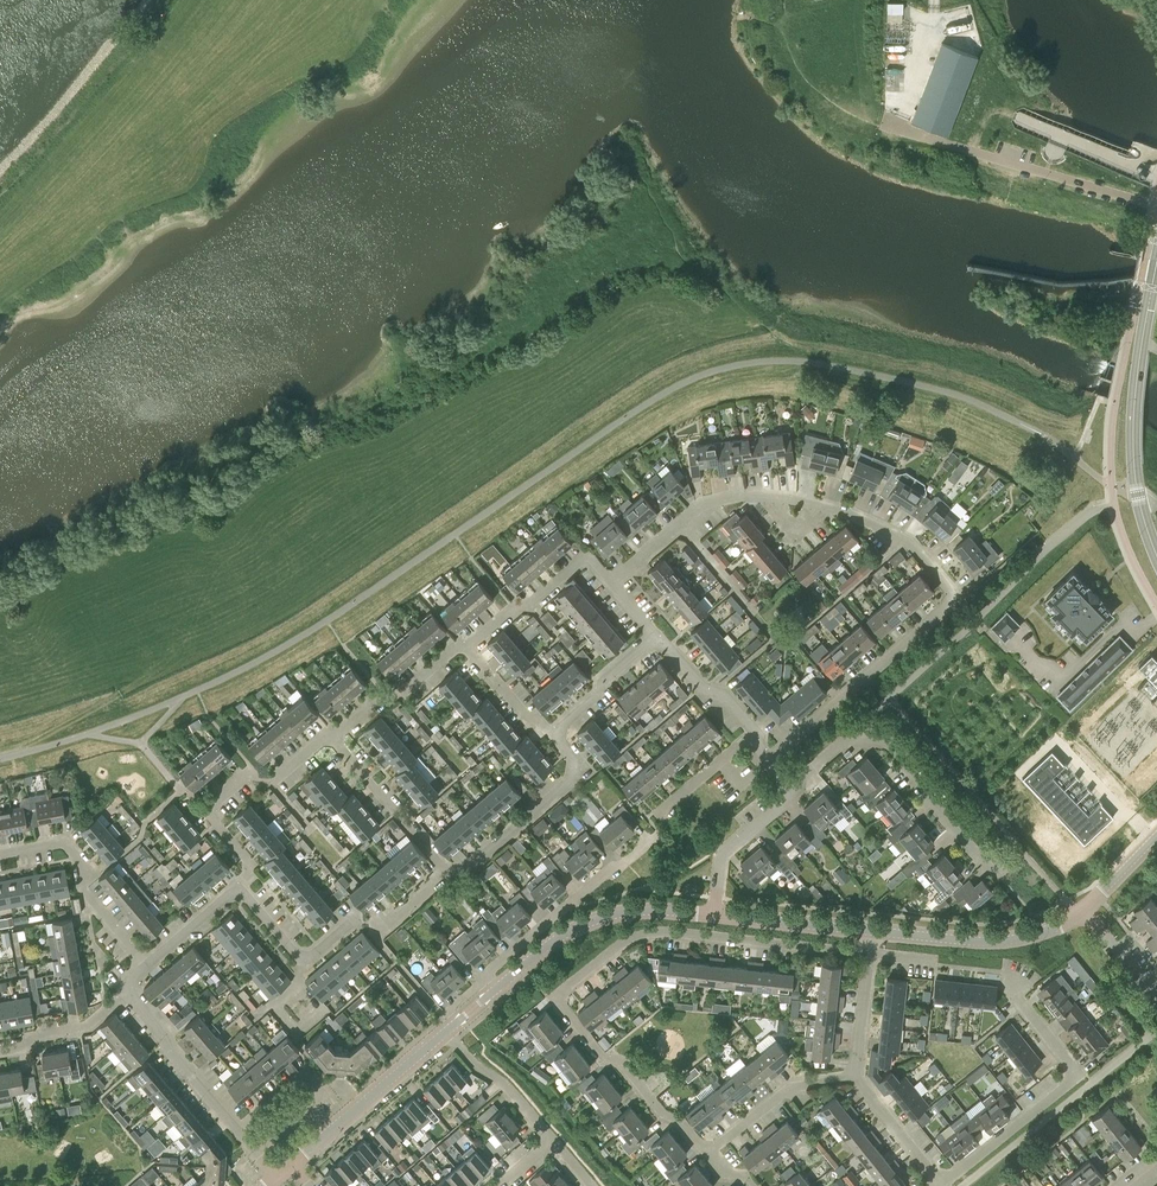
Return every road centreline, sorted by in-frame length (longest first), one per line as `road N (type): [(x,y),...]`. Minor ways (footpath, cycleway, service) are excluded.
road 1 (residential): [(675,521),(697,503),(751,494),(852,512),(914,545),(956,599),(766,764)]
road 2 (residential): [(556,995),(625,941),(661,930),(869,954)]
road 3 (secondary): [(1156,557),(1137,494),(1133,440),(1156,261)]
road 4 (residential): [(939,1184),(1074,1075),(1011,999),(1002,973)]
road 5 (tertiary): [(460,1020),(550,943),(603,917),(713,913)]
road 6 (residential): [(993,873),(883,744),(848,742),(803,773),(787,794)]
road 7 (residential): [(460,1020),(488,975),(659,830)]
road 8 (residential): [(556,995),(604,1059),(632,1068),(707,1157)]
road 9 (residential): [(0,853),(58,843),(76,853),(84,894),(139,967)]
road 10 (tertiary): [(874,931),(997,942),(1081,914)]
road 11 (residential): [(125,985),(254,1148)]
road 12 (residential): [(453,877),(567,791),(575,765),(554,736)]
road 13 (tertiary): [(292,1167),(445,1033)]
road 14 (residential): [(612,576),(587,548),(532,594),(512,594),(462,641)]
road 15 (residential): [(453,877),(340,729)]
road 16 (residential): [(707,1157),(791,1086),(855,1074)]
road 17 (residential): [(354,920),(303,962),(238,888)]
road 18 (tertiary): [(713,913),(874,931)]
road 19 (residential): [(462,641),(420,676),(391,684),(340,729)]
road 20 (residential): [(743,735),(751,727),(725,688),(699,677),(653,630)]
road 21 (residential): [(787,794),(777,814),(721,859),(713,913)]
road 22 (residential): [(445,1033),(476,1072),(503,1081),(547,1135)]
road 23 (residential): [(554,736),(653,630)]
road 24 (residential): [(0,1042),(84,1024),(125,985)]
road 25 (residential): [(939,1184),(870,1104),(855,1074)]
road 26 (residential): [(554,736),(462,641)]
road 27 (residential): [(139,967),(238,888)]
road 28 (residential): [(650,817),(743,735)]
road 29 (residential): [(855,1074),(869,954)]

